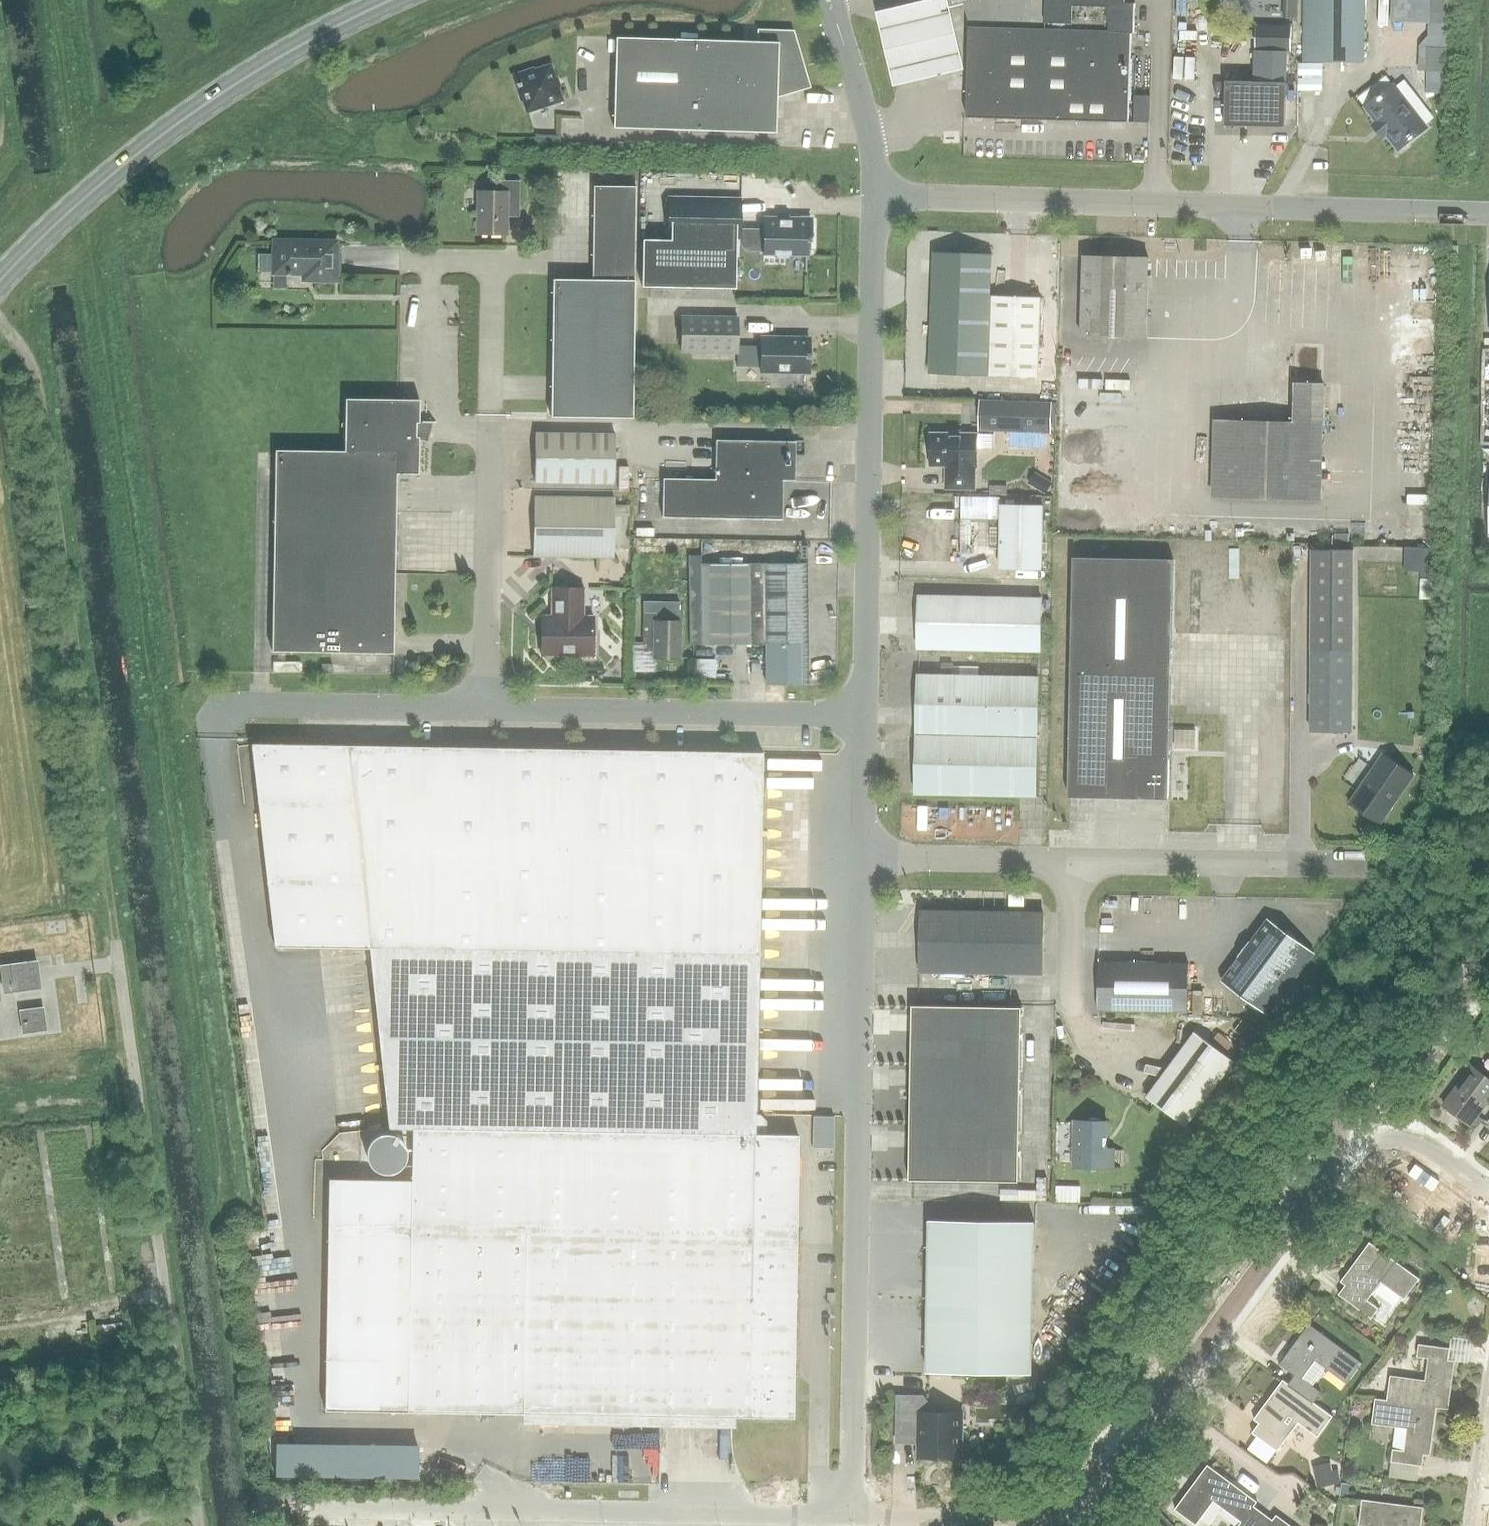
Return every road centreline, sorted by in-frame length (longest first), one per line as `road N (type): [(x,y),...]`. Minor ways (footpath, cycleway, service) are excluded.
road 1 (unclassified): [(851,1513),(861,858)]
road 2 (residential): [(1049,1525),(1131,1444),(1351,1149),(1405,1137),(1488,1191)]
road 3 (track): [(0,322),(37,381),(113,924)]
road 4 (unclassified): [(1488,212),(877,196)]
road 5 (unclassified): [(197,1525),(113,924)]
road 6 (unclassified): [(851,1513),(305,1507)]
road 7 (unclassified): [(861,716),(877,196)]
road 8 (primary): [(0,279),(132,157),(219,94),(393,0)]
road 9 (unclassified): [(484,710),(491,262)]
road 10 (unclassified): [(861,716),(484,710)]
road 11 (unclassified): [(1377,864),(1074,859)]
road 12 (unclassified): [(484,710),(255,707)]
road 13 (unclassified): [(1074,859),(861,858)]
road 14 (unclassified): [(877,196),(829,0)]
road 15 (track): [(45,0),(68,156)]
road 16 (unclassified): [(1077,1002),(1074,859)]
road 17 (unclassified): [(861,858),(861,716)]
road 18 (residential): [(1471,1525),(1488,1399)]

